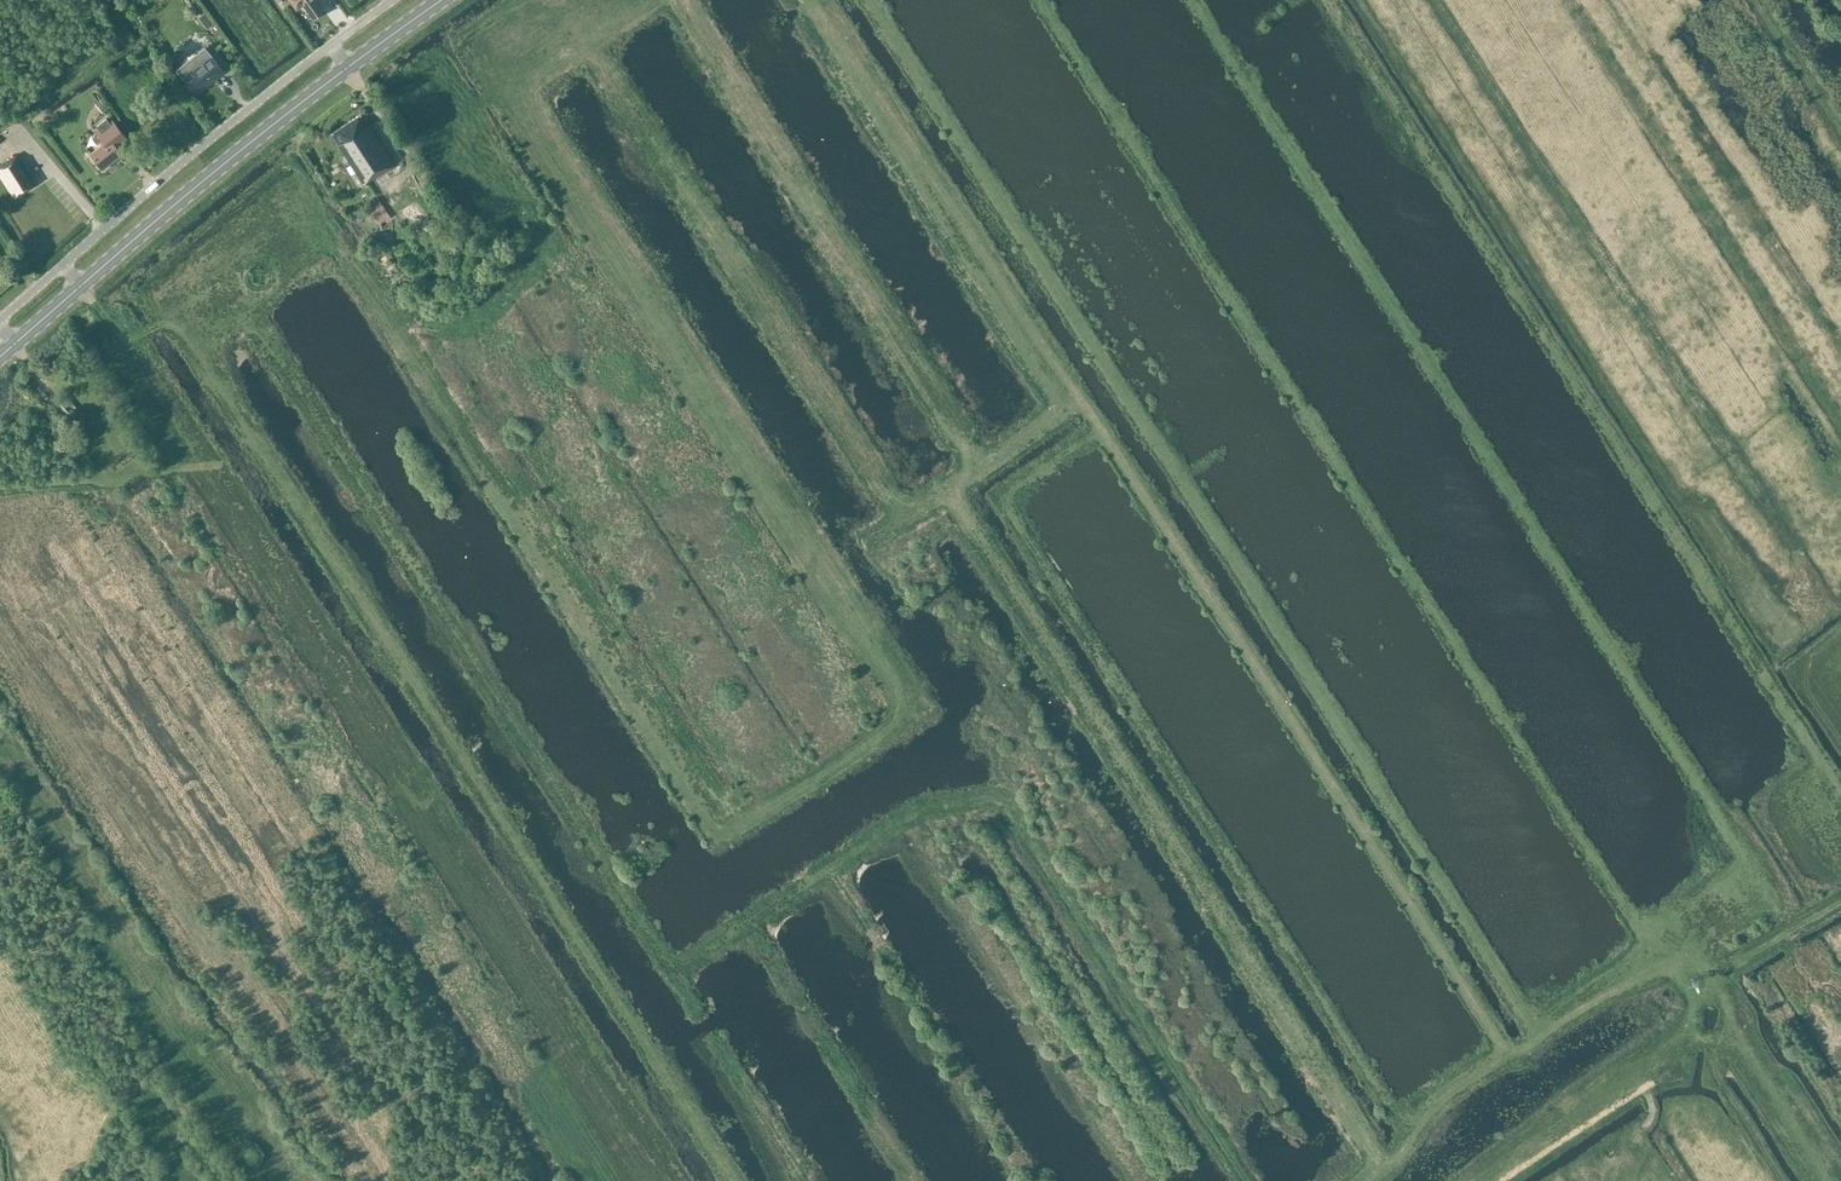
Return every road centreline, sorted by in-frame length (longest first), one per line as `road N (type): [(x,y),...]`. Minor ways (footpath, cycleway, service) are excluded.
road 1 (primary): [(0,357),(206,178),(443,0)]
road 2 (unclassified): [(0,320),(188,158),(393,0)]
road 3 (track): [(1781,1180),(1713,1074),(1733,1017),(1731,1002),(1696,954),(1652,946)]
road 4 (track): [(1757,0),(1840,131)]
road 5 (track): [(1716,976),(1840,901)]
road 6 (track): [(1840,739),(1806,674),(1814,655),(1840,634)]

